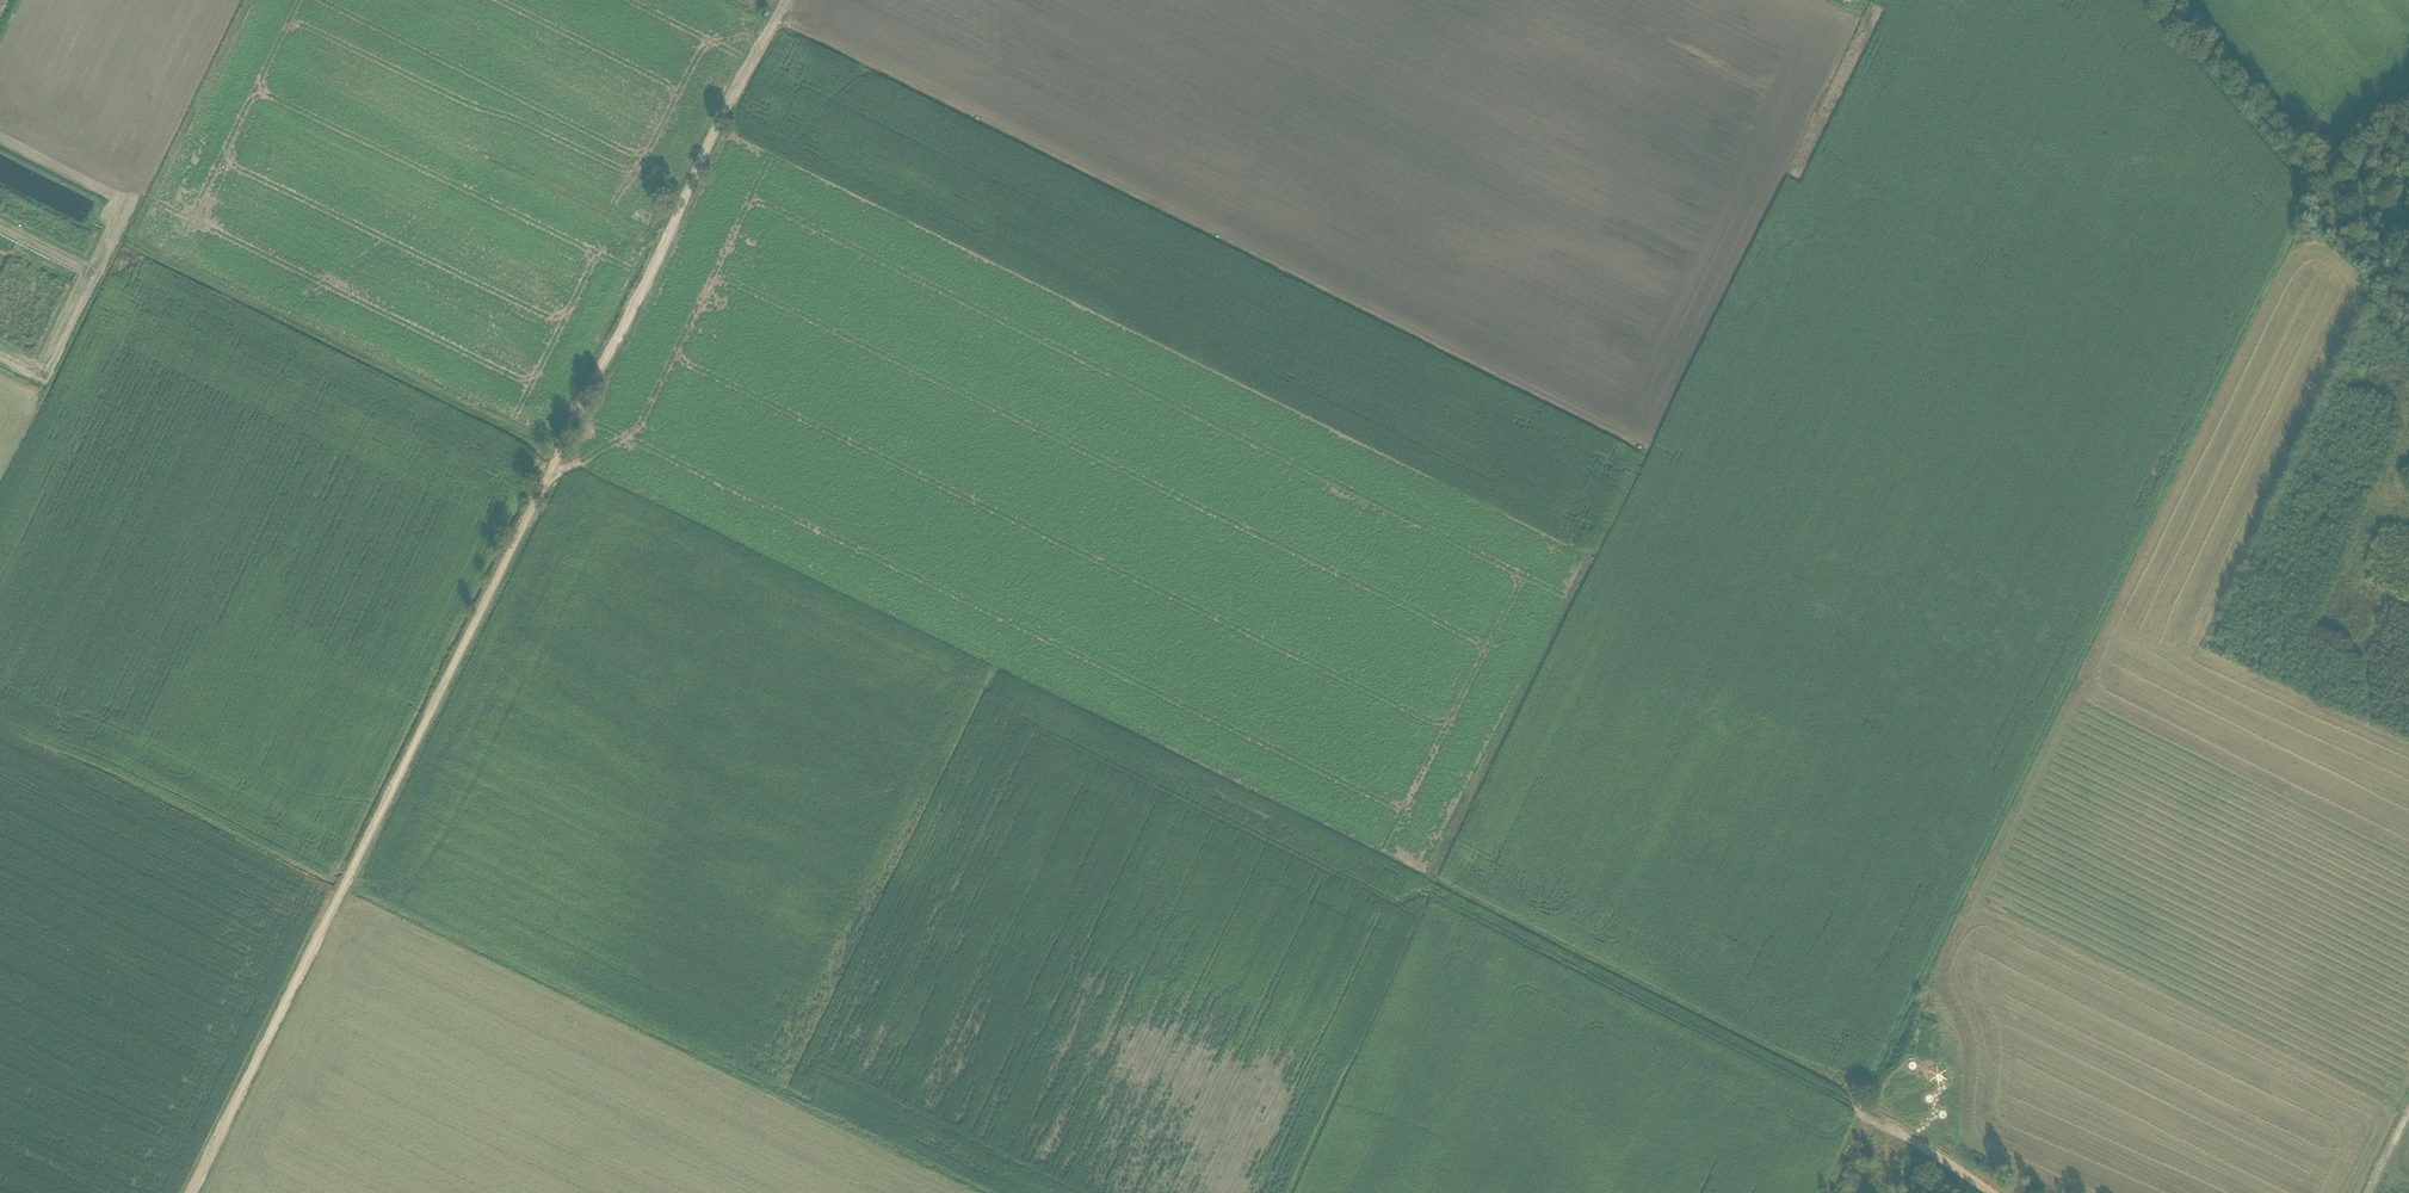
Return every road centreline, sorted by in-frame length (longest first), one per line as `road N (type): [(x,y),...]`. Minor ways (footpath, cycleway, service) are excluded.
road 1 (track): [(189,1192),(788,0)]
road 2 (track): [(2408,87),(2308,186),(1853,1104)]
road 3 (track): [(1996,1192),(1859,1107),(1427,888)]
road 4 (track): [(1588,556),(1427,888)]

